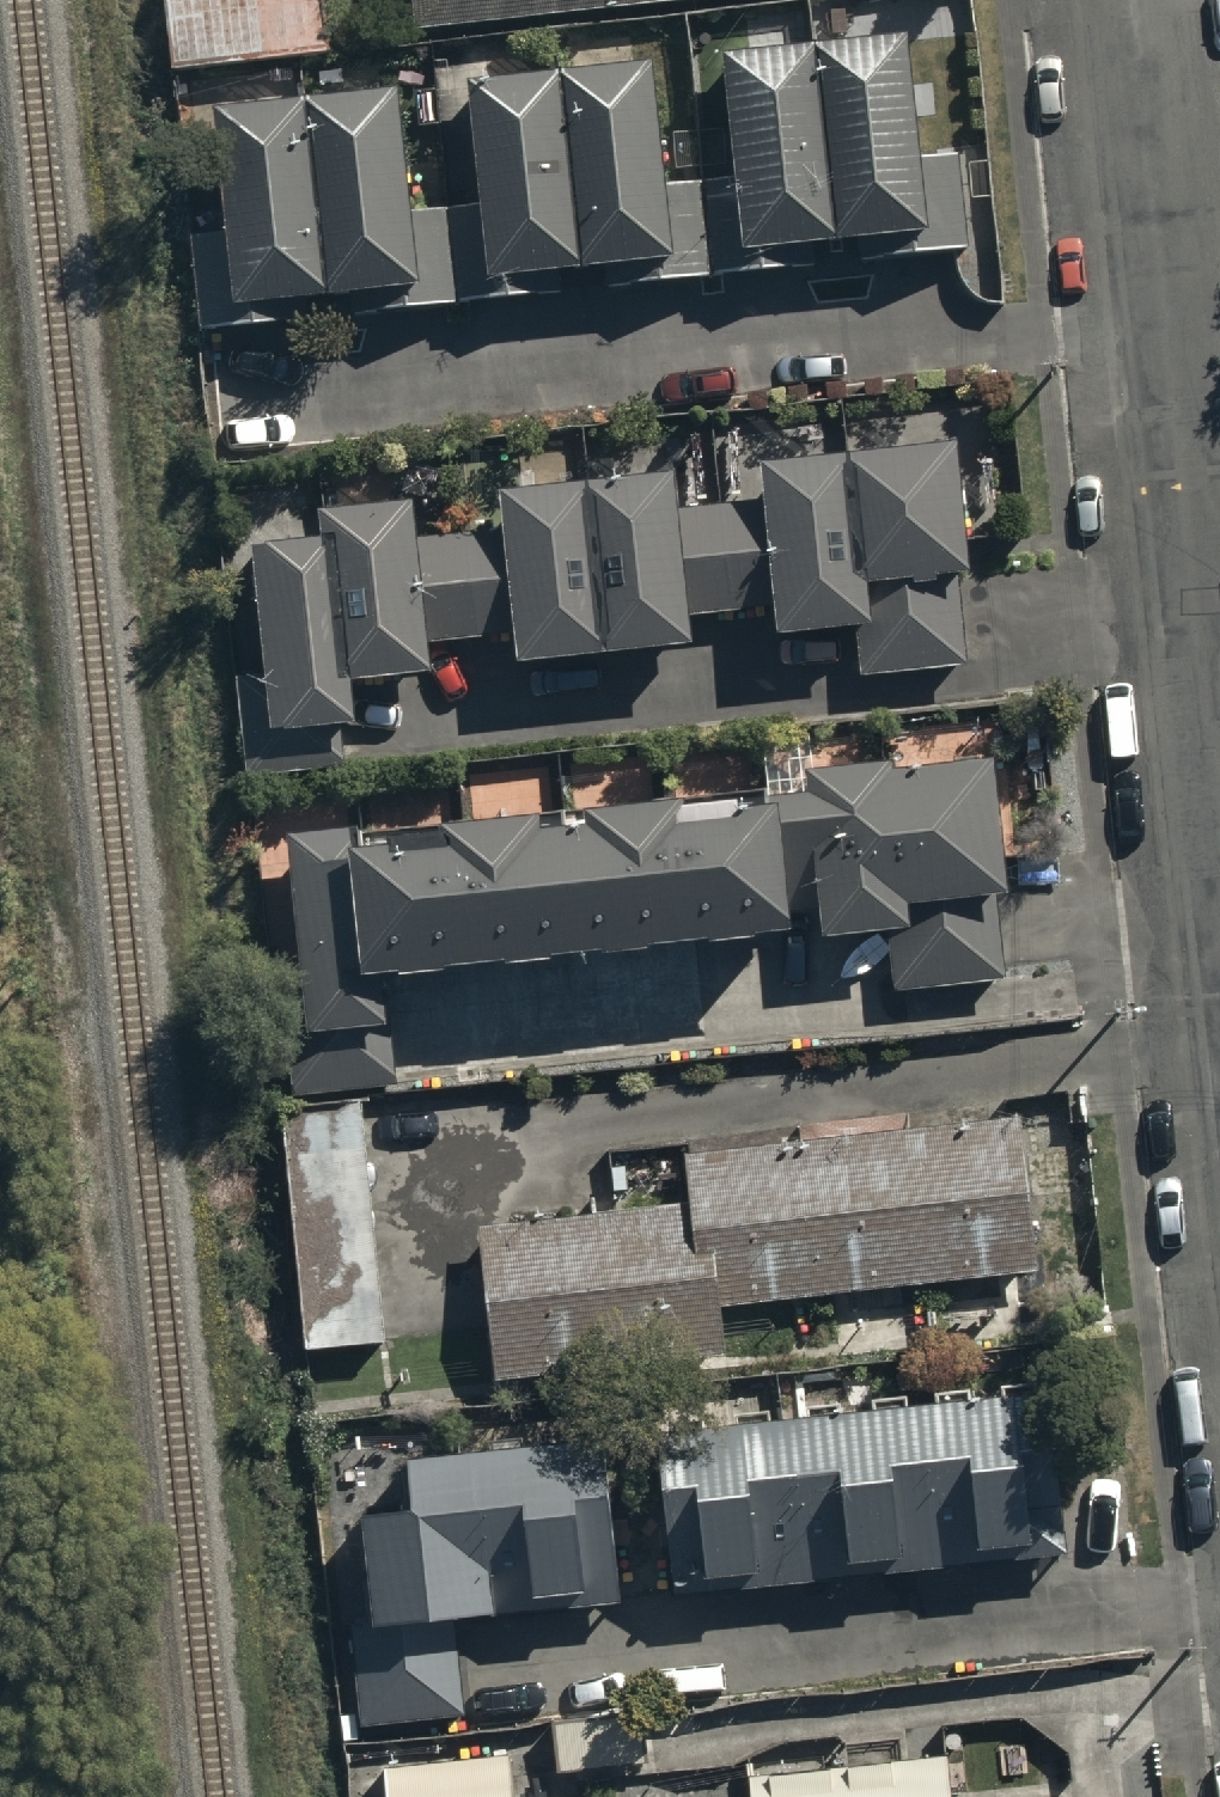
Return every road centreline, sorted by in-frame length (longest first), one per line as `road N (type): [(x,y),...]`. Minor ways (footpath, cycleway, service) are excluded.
road 1 (residential): [(1134,0),(1219,805)]

